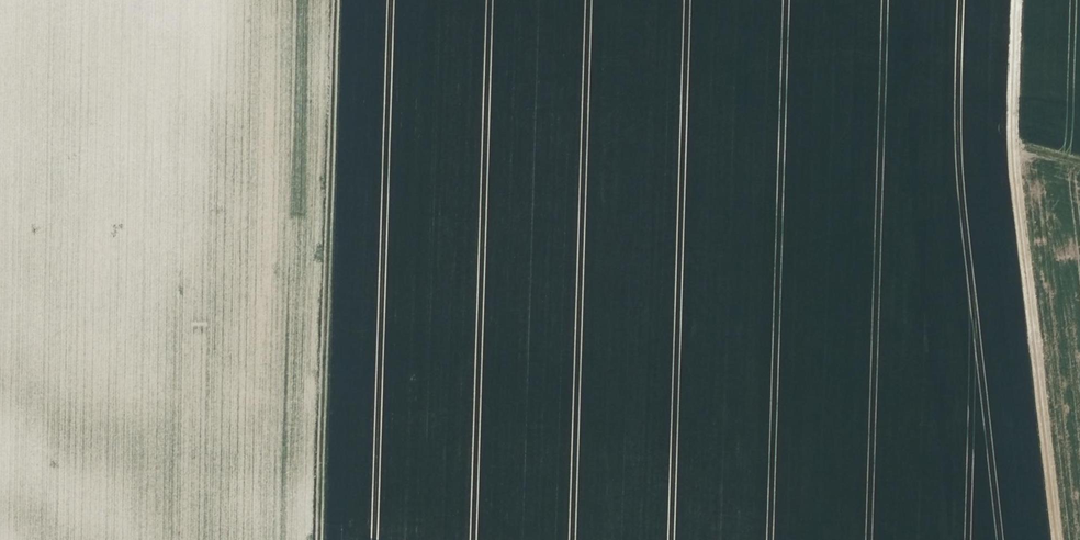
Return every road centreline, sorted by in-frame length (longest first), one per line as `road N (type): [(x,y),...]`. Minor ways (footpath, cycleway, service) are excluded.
road 1 (track): [(1054,539),(1011,138),(1016,0)]
road 2 (track): [(334,0),(317,539)]

